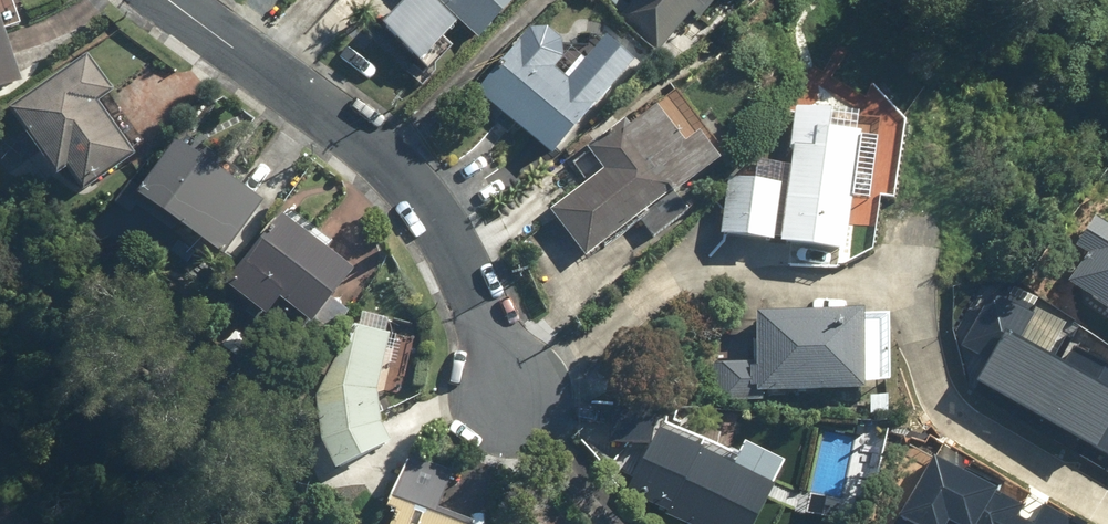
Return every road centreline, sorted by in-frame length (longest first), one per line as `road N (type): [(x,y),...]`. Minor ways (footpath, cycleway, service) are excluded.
road 1 (residential): [(178,0),(427,199),(479,294),(514,403)]

